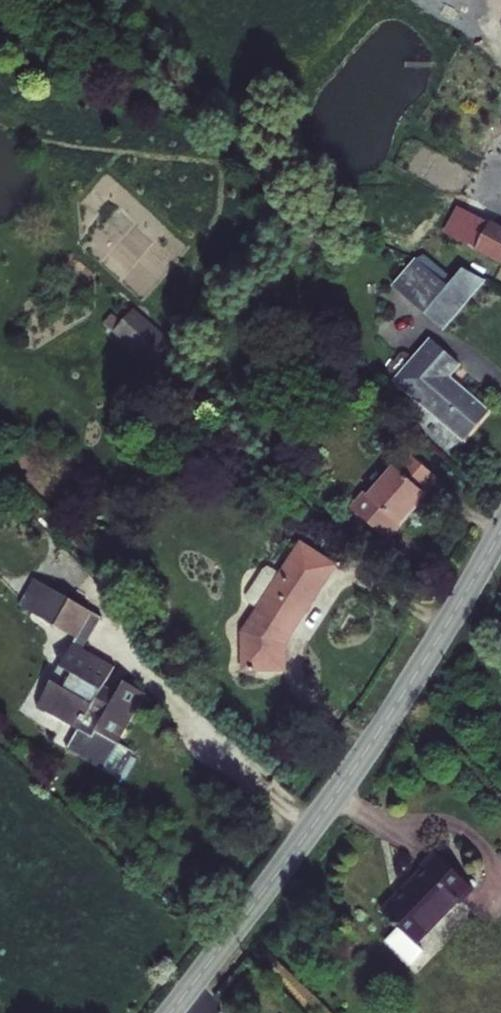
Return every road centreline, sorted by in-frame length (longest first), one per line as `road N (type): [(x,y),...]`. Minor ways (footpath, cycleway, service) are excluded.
road 1 (unclassified): [(500,531),(421,678),(170,1012)]

